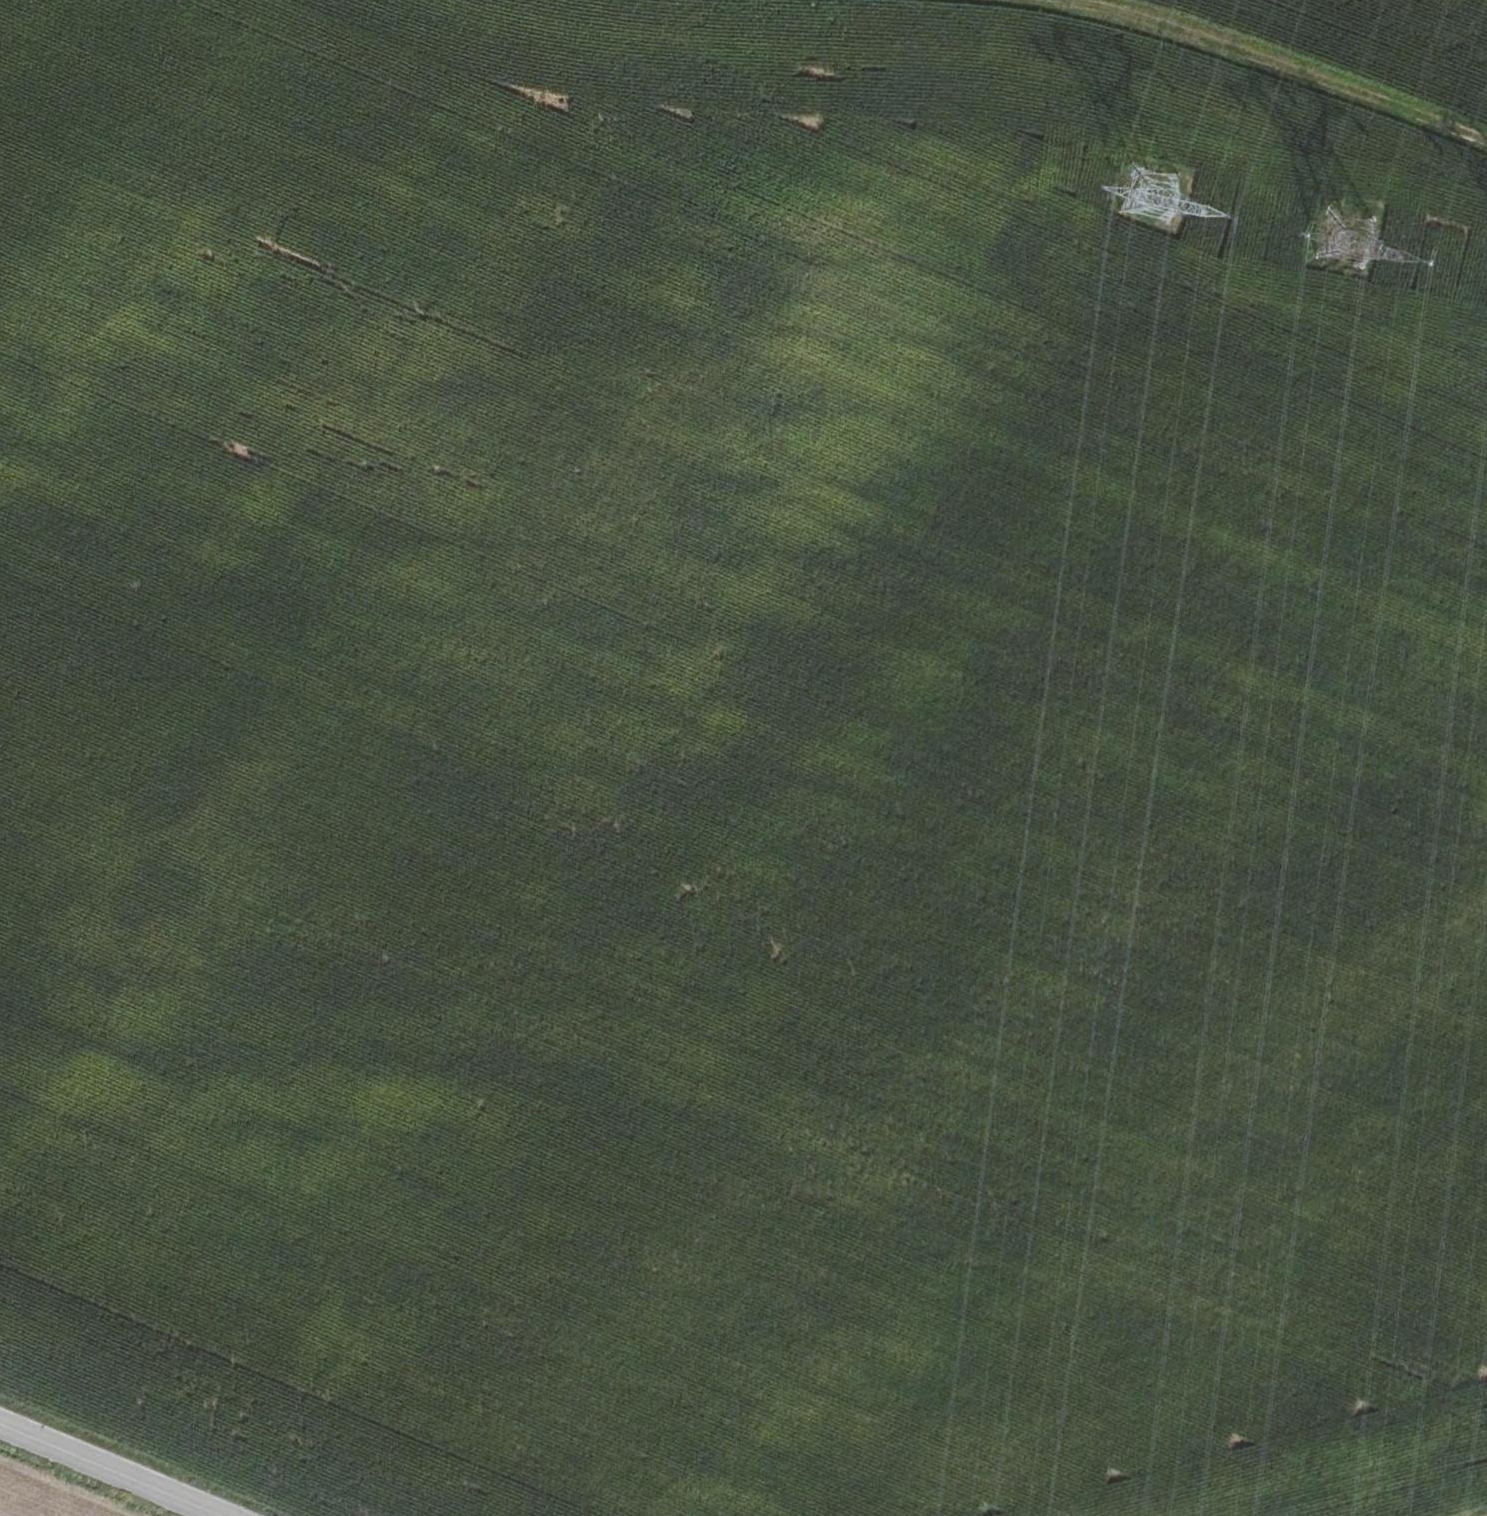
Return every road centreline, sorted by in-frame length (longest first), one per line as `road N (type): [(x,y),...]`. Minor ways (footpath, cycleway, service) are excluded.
road 1 (track): [(1486,131),(1139,0)]
road 2 (secondary): [(213,1515),(0,1428)]

